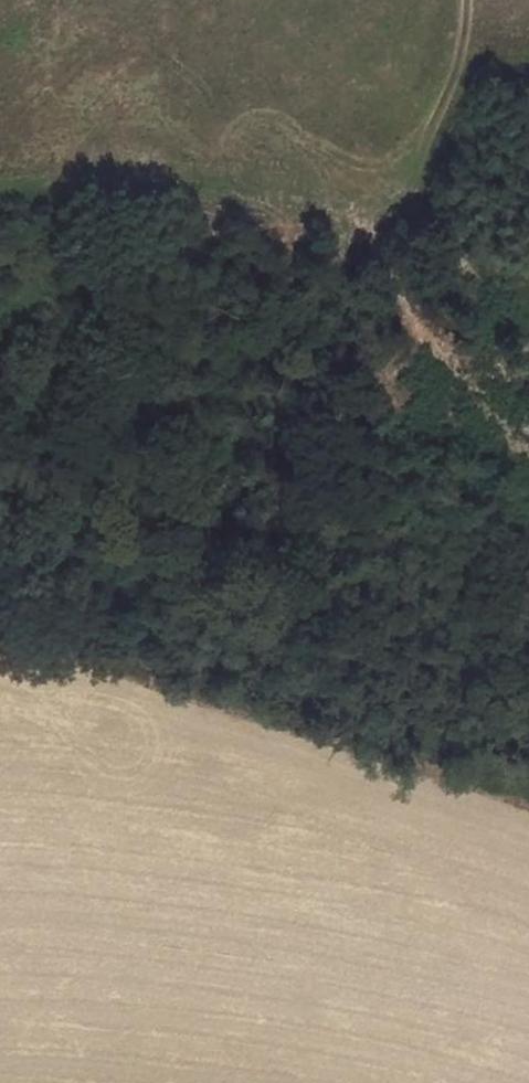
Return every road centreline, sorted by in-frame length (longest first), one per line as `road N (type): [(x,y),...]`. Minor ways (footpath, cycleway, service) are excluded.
road 1 (track): [(151,0),(0,136)]

